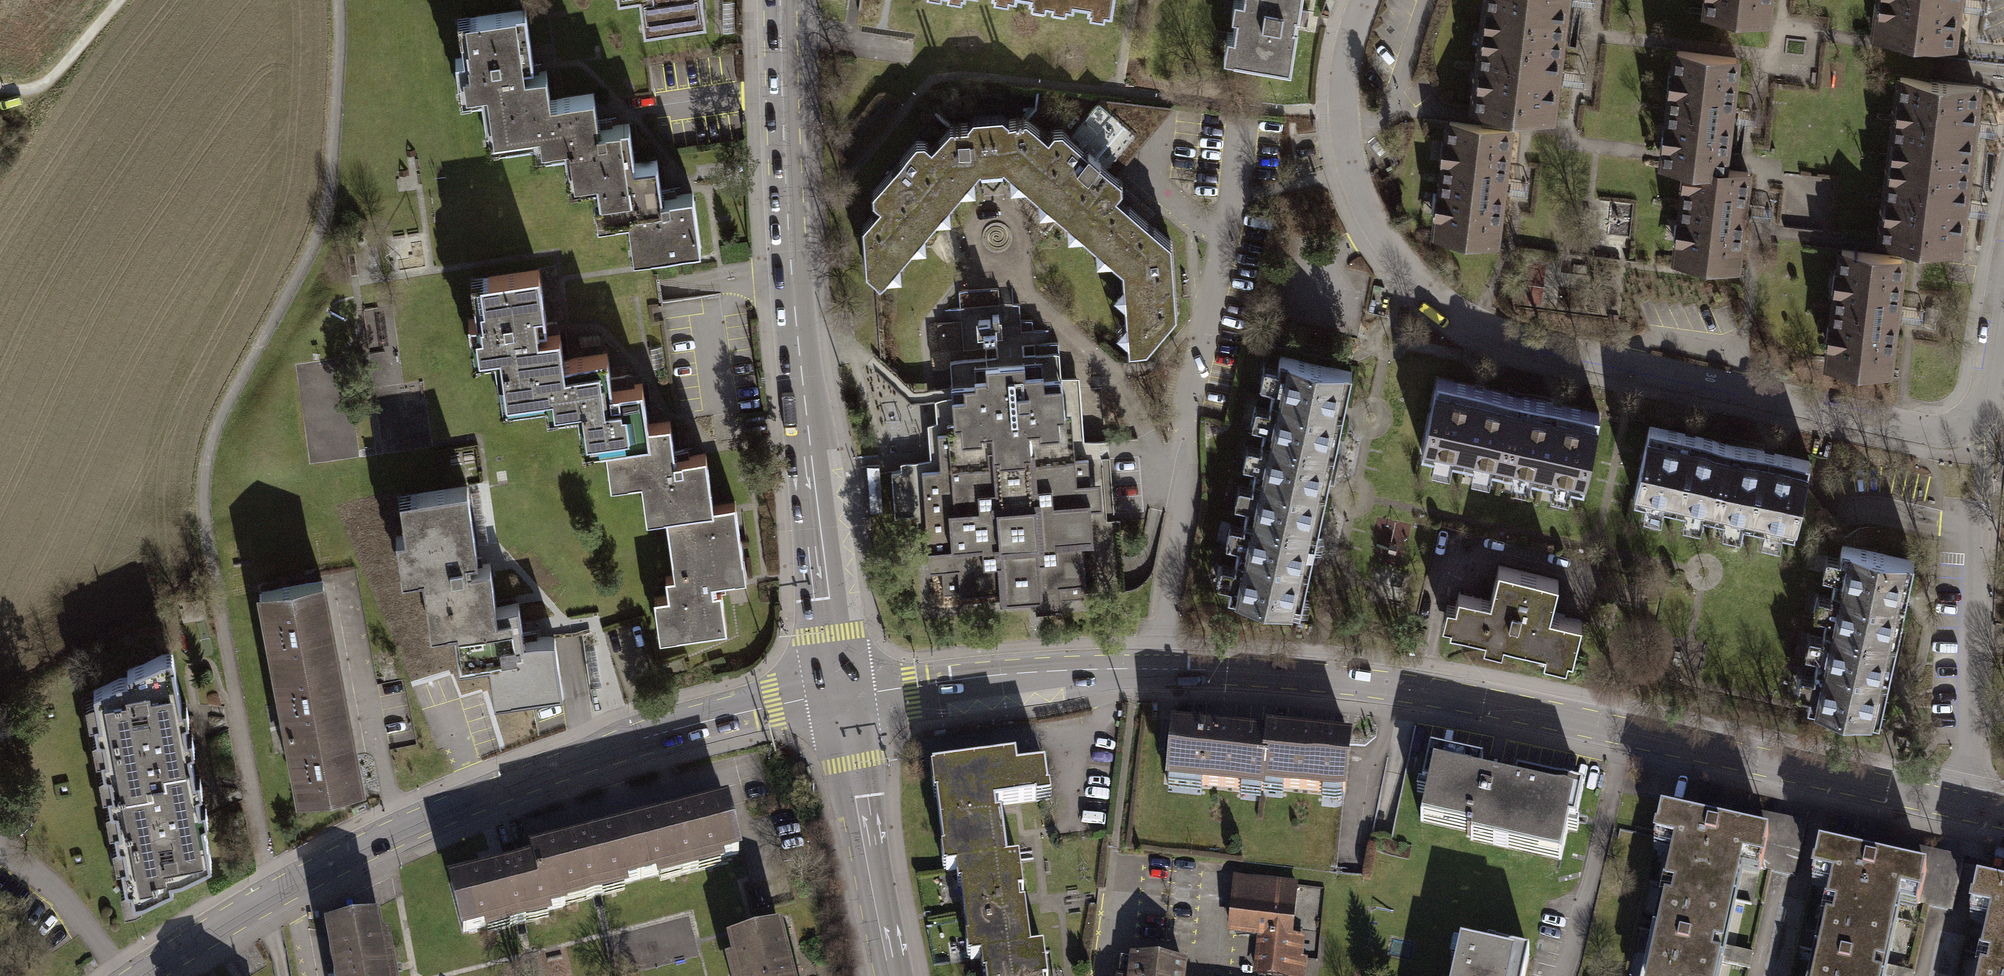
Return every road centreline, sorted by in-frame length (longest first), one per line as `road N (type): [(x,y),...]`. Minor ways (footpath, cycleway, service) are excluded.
road 1 (tertiary): [(844,693),(1108,669),(1289,676),(1415,691),(2003,817)]
road 2 (residential): [(1999,325),(1972,423),(1950,438),(1916,438),(1476,324),(1410,273),(1363,204),(1344,132),(1343,88),(1361,0)]
road 3 (track): [(269,901),(202,510),(207,452),(225,406),(316,236),(330,188),(338,0)]
road 4 (tertiary): [(152,975),(269,901),(478,801),(648,739),(844,693)]
road 5 (secondary): [(781,0),(792,280),(844,693)]
road 6 (secondary): [(844,693),(898,975)]
road 7 (track): [(0,90),(29,93),(55,79),(123,0)]

